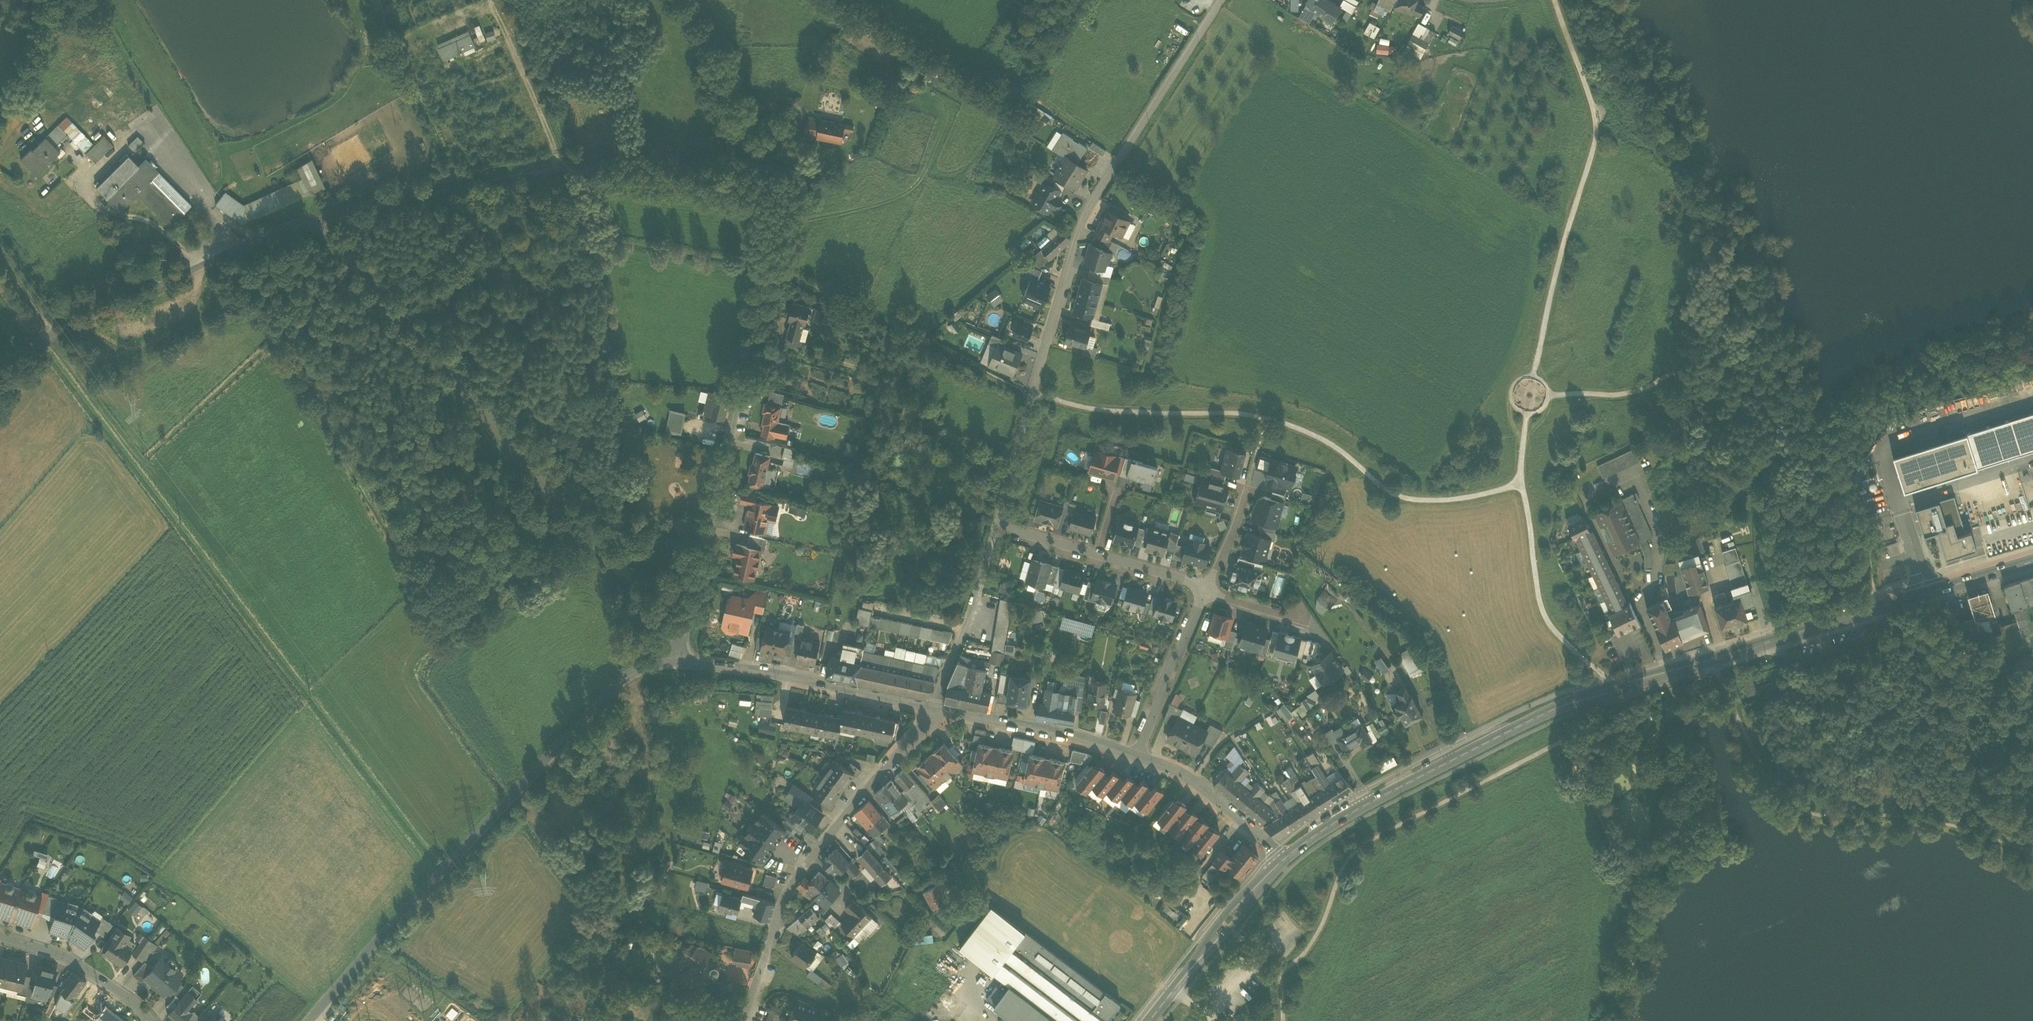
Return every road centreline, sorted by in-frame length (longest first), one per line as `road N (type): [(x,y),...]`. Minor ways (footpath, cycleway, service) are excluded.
road 1 (residential): [(0,383),(54,332),(313,215),(652,607),(673,636),(678,663)]
road 2 (tertiary): [(1286,857),(1343,817),(1559,706),(2032,560)]
road 3 (residential): [(996,525),(1076,237),(1221,0)]
road 4 (residential): [(678,663),(627,672),(308,1020)]
road 5 (track): [(773,183),(581,167),(313,215)]
road 6 (residential): [(770,264),(678,663)]
road 7 (residential): [(741,1020),(797,873),(919,731),(929,708)]
road 8 (track): [(2032,820),(1987,788),(1978,772),(1924,595)]
road 9 (residential): [(678,663),(929,708)]
road 10 (residential): [(929,708),(1139,755)]
road 11 (residential): [(929,708),(996,525)]
road 12 (residential): [(1139,755),(1200,786),(1286,857)]
road 13 (residential): [(1139,755),(1204,589)]
road 14 (residential): [(0,937),(66,955),(150,1020)]
road 15 (tertiary): [(1174,989),(1286,857)]
road 16 (track): [(91,0),(157,114)]

